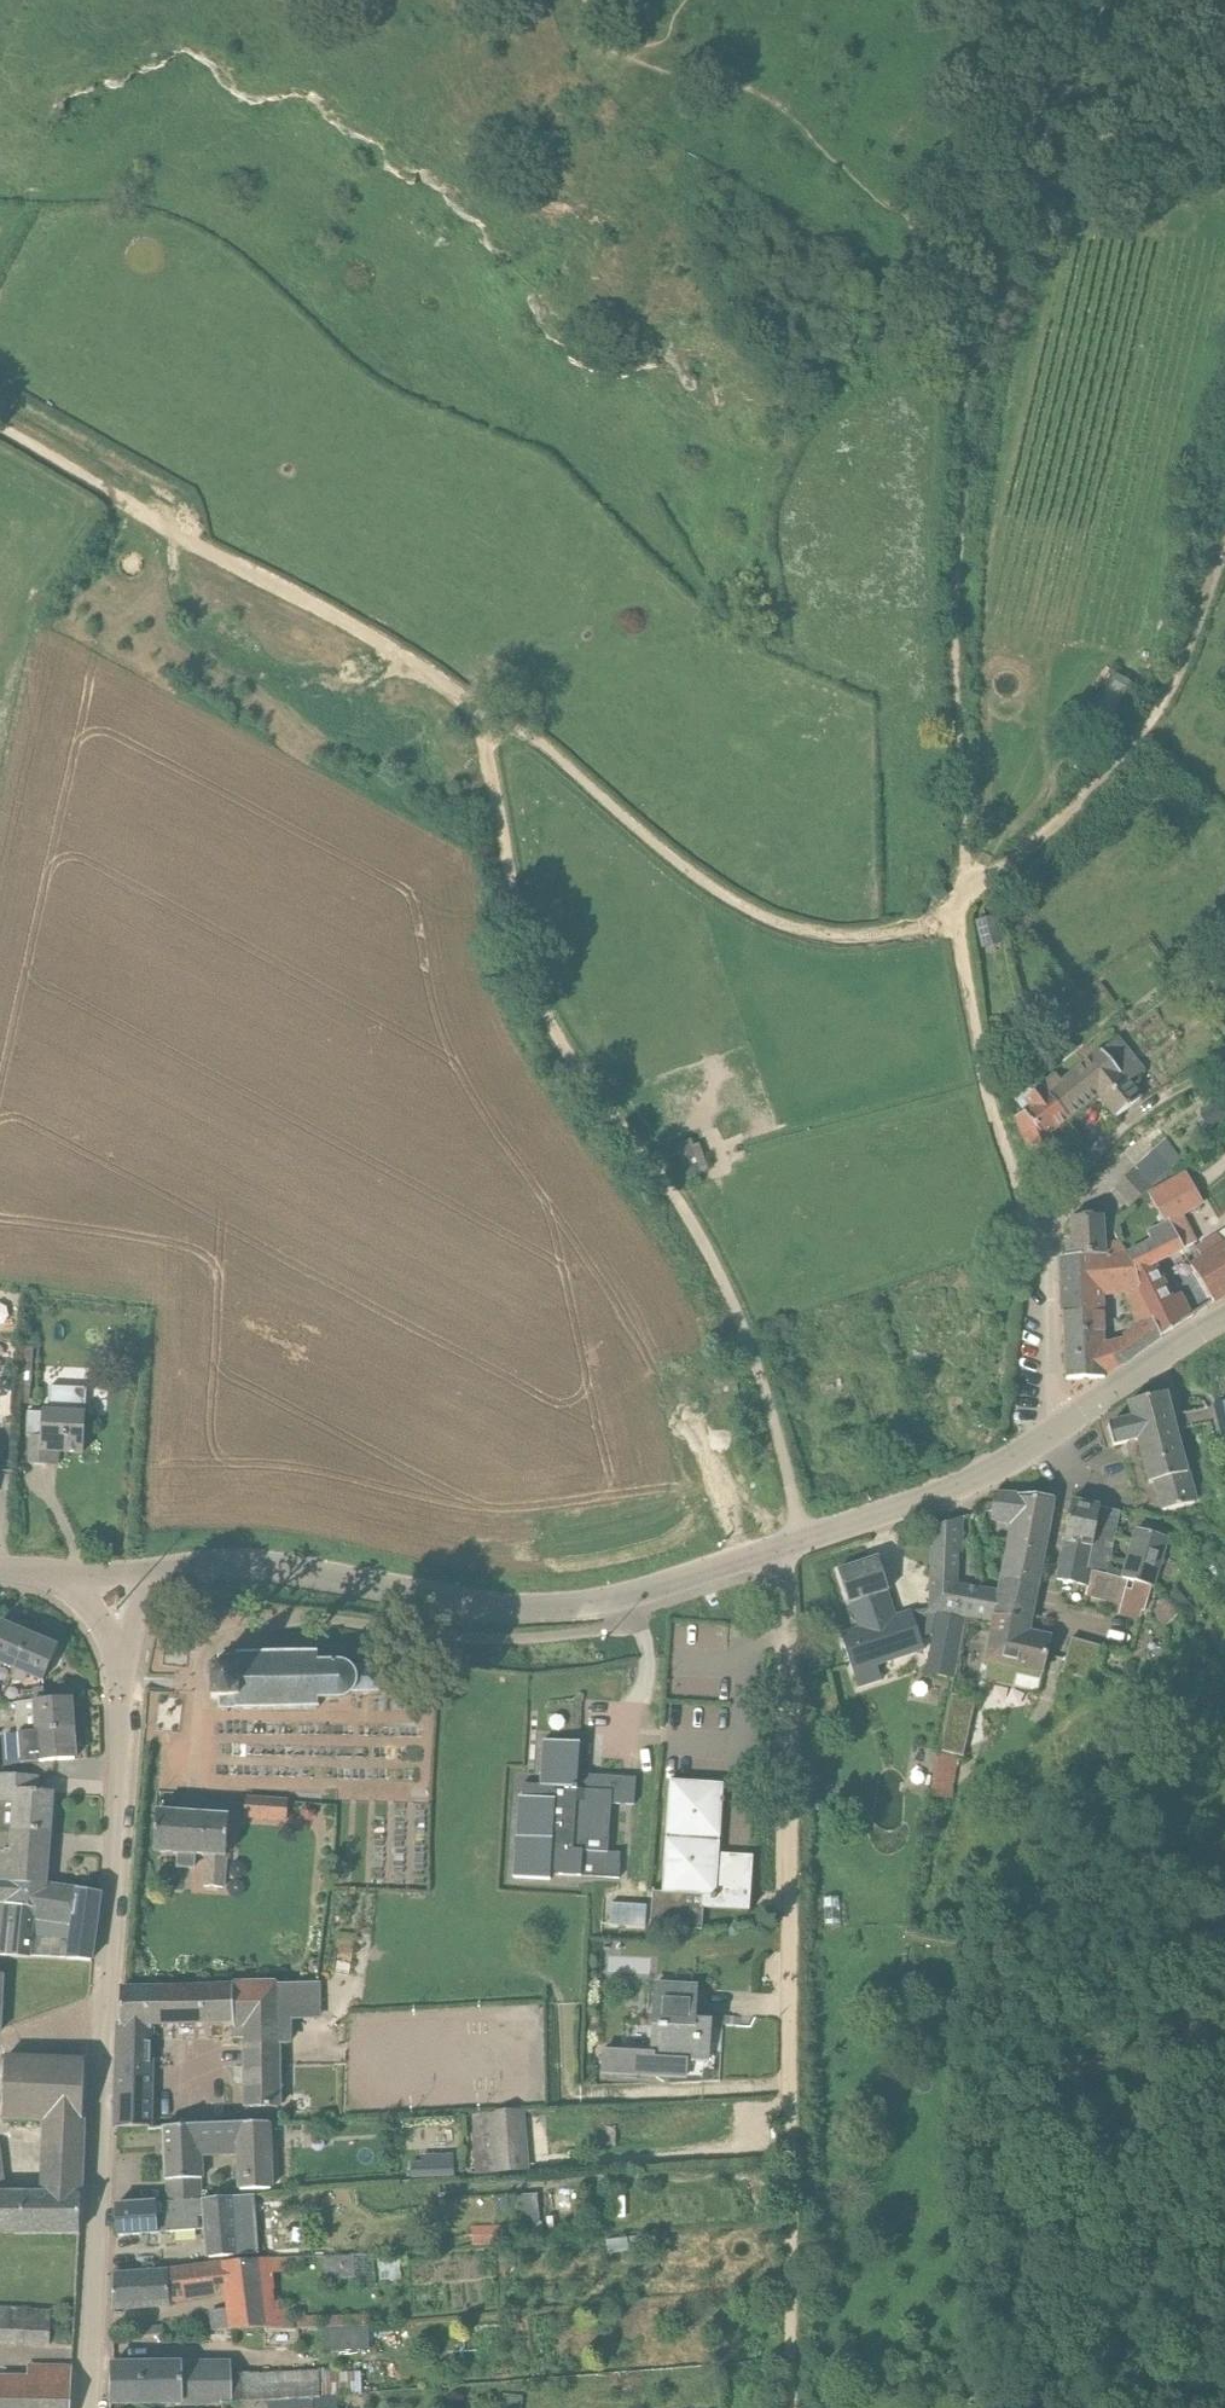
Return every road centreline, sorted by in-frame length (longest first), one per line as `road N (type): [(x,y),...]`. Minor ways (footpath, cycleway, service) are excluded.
road 1 (track): [(1207,0),(1117,121),(1018,235),(983,298),(957,561),(969,894)]
road 2 (track): [(806,1538),(763,1381),(713,1262),(572,1060),(540,995),(508,866),(484,716)]
road 3 (tertiary): [(87,2407),(121,1666)]
road 4 (tertiary): [(773,1550),(627,1596),(549,1608),(476,1603),(258,1562),(154,1573)]
road 5 (track): [(484,716),(348,621),(0,430)]
road 6 (track): [(957,916),(893,933),(837,936),(764,918),(687,870),(545,746),(484,716)]
road 7 (unclassified): [(773,1550),(790,1652),(790,2091)]
road 8 (track): [(1224,538),(1171,681),(1118,763),(969,894)]
road 9 (tertiary): [(773,1550),(973,1478),(1064,1424)]
road 10 (track): [(790,2091),(790,2407)]
road 11 (tertiary): [(1224,1315),(1064,1424)]
road 12 (unclassified): [(1046,1253),(987,1087)]
road 13 (track): [(957,916),(987,1087)]
road 14 (unclassified): [(1064,1424),(1046,1253)]
road 15 (unclassified): [(1046,1253),(1055,1217),(1077,1181),(1124,1126)]

